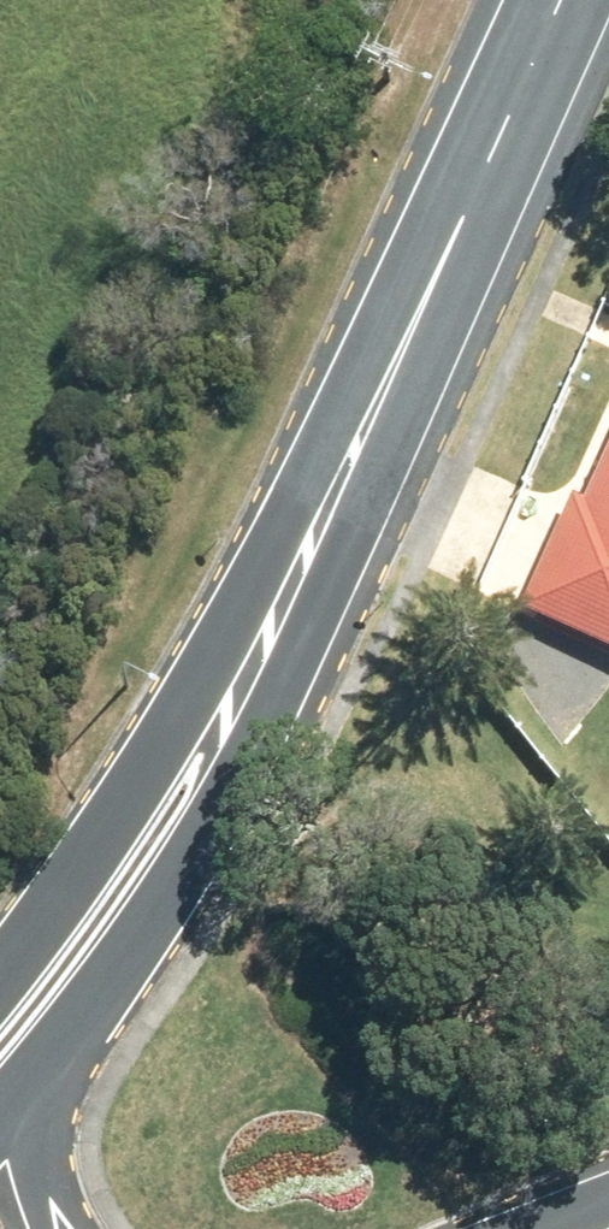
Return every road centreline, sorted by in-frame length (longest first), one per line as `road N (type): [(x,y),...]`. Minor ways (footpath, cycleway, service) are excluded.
road 1 (secondary): [(462,229),(303,663),(182,880),(42,1069)]
road 2 (secondary): [(0,986),(462,229)]
road 3 (secondary): [(462,229),(565,0)]
road 4 (secondary): [(42,1069),(48,1169),(66,1228)]

